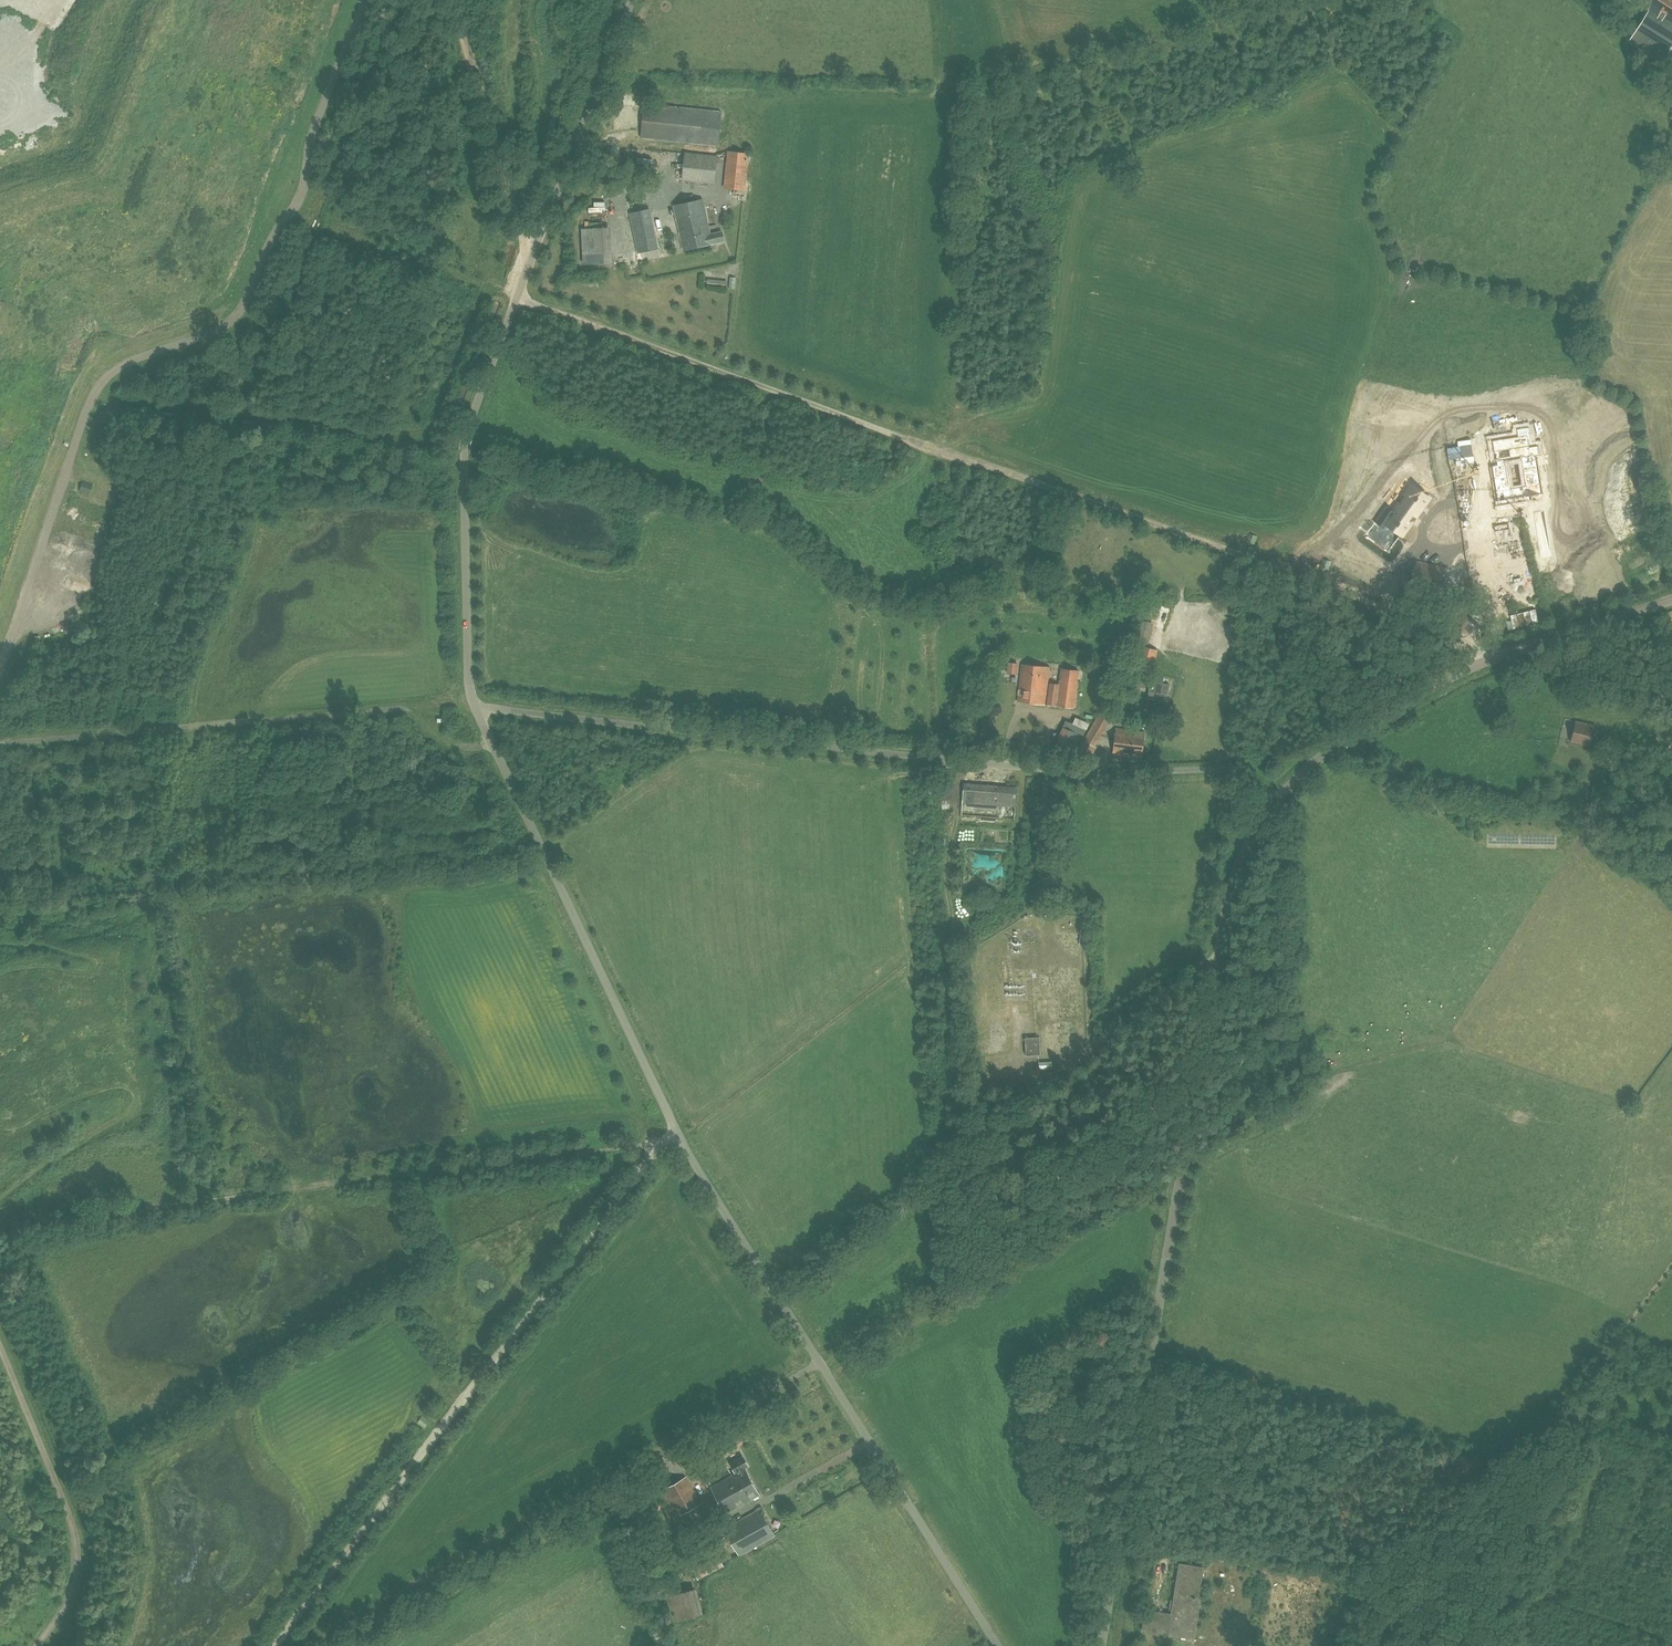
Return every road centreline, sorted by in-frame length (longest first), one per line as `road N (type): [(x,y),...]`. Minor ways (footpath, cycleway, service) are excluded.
road 1 (unclassified): [(998,1645),(677,1135),(475,706)]
road 2 (track): [(517,297),(1355,599)]
road 3 (unclassified): [(1100,1645),(1229,898),(1277,801)]
road 4 (unclassified): [(1277,801),(1232,770),(929,762),(475,706)]
road 5 (track): [(660,1145),(273,1645)]
road 6 (unclassified): [(475,706),(466,439),(537,242)]
road 7 (track): [(202,1200),(626,1149)]
road 8 (unclassified): [(537,242),(633,0)]
road 9 (unclassified): [(537,242),(521,227),(453,0)]
road 10 (unclassified): [(1277,801),(1353,734),(1472,668)]
road 11 (track): [(683,1467),(688,1437),(820,1363)]
road 12 (unclassified): [(1506,655),(1671,600)]
road 13 (unclassified): [(1355,599),(1474,641)]

